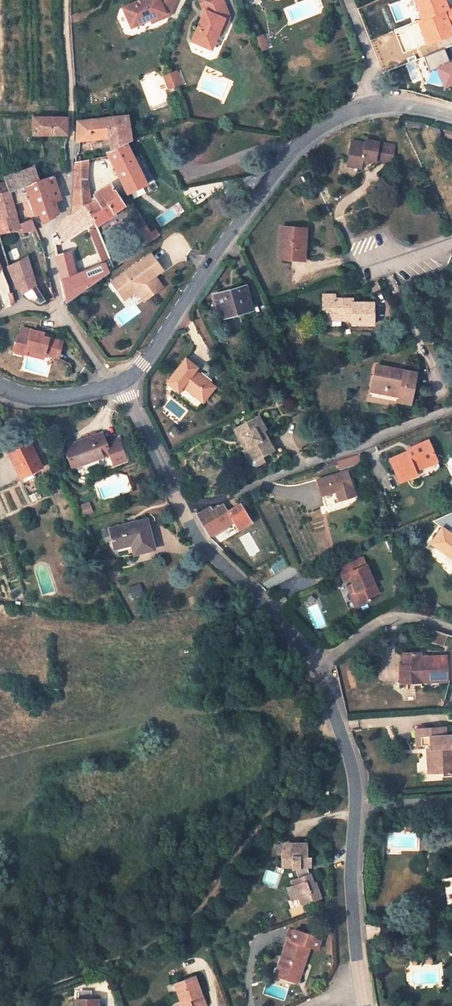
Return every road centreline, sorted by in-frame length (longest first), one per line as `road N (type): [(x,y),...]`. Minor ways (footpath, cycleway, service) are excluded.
road 1 (residential): [(183,509),(198,539),(318,663),(328,687),(354,775),(363,990)]
road 2 (track): [(345,741),(196,921),(0,1005)]
road 3 (residential): [(114,385),(143,364),(298,145),(335,118),(386,104)]
road 4 (residential): [(451,406),(183,509)]
road 5 (track): [(0,629),(150,633),(270,606)]
road 6 (residential): [(60,311),(48,236),(64,197),(71,140)]
road 7 (residential): [(114,385),(129,397),(183,509)]
road 8 (track): [(71,140),(66,0)]

